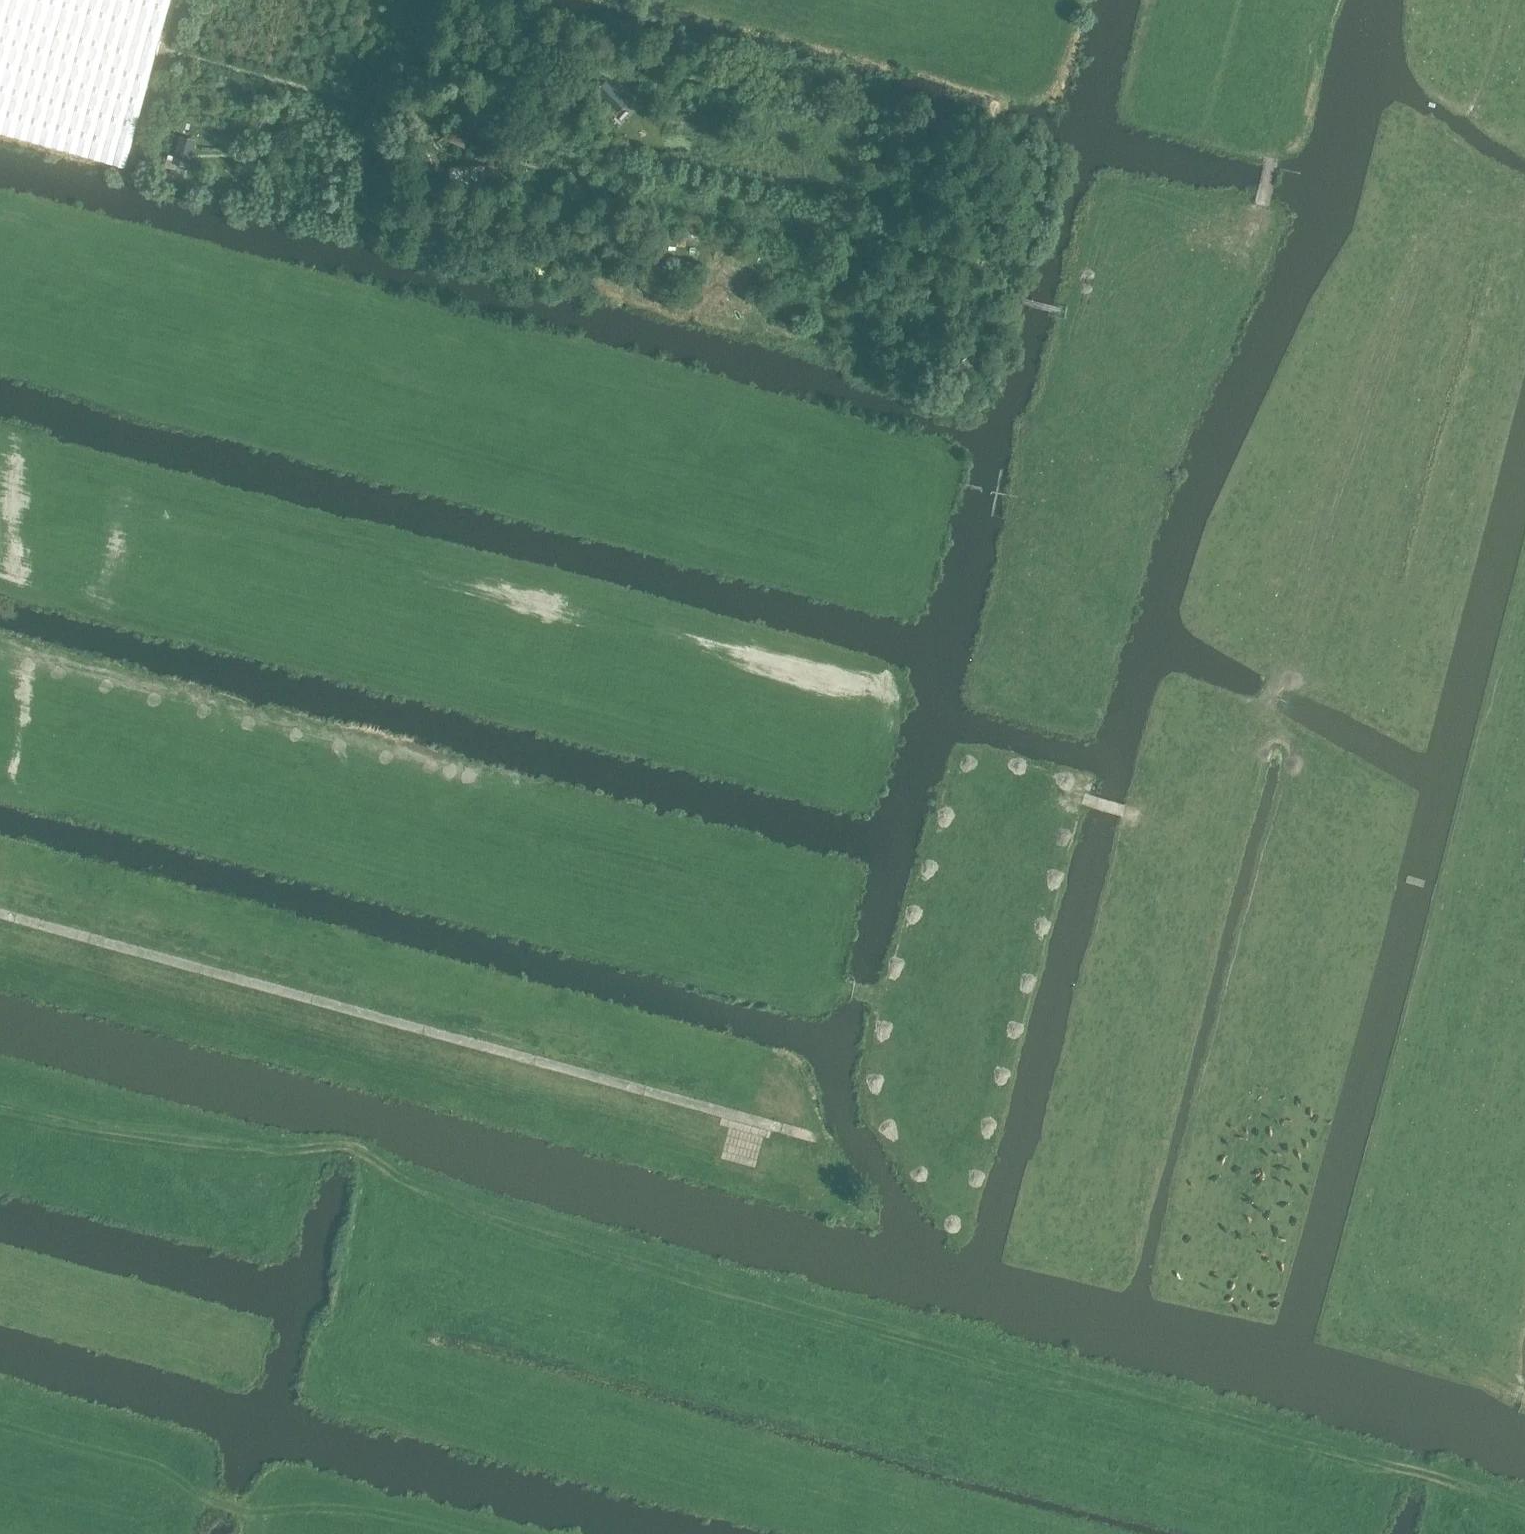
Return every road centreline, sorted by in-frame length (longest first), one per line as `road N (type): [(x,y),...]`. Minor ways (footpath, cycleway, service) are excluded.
road 1 (track): [(1524,1505),(719,1287),(428,1199),(335,1146),(155,1146),(0,1103)]

